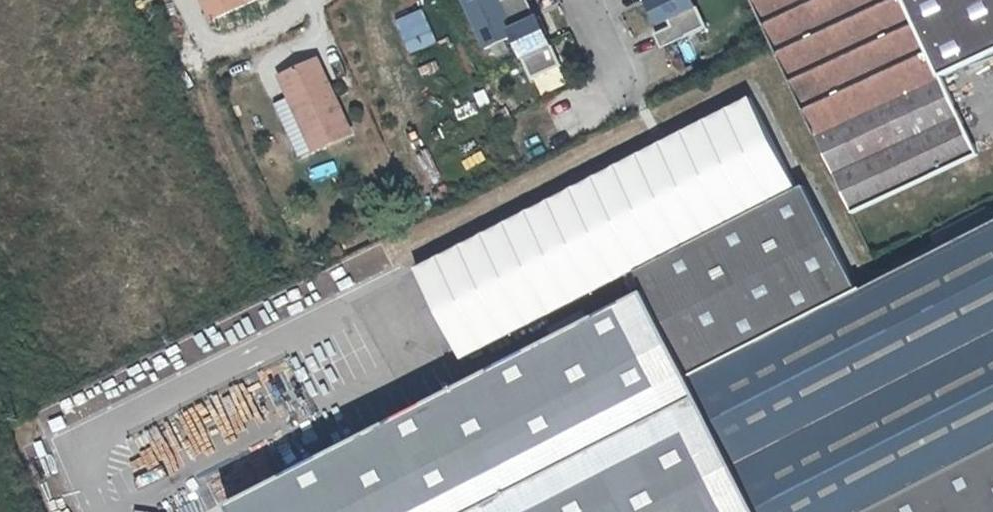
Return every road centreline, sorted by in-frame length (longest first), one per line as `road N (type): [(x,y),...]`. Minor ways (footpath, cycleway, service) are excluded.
road 1 (residential): [(582,0),(615,74),(601,102),(570,118)]

